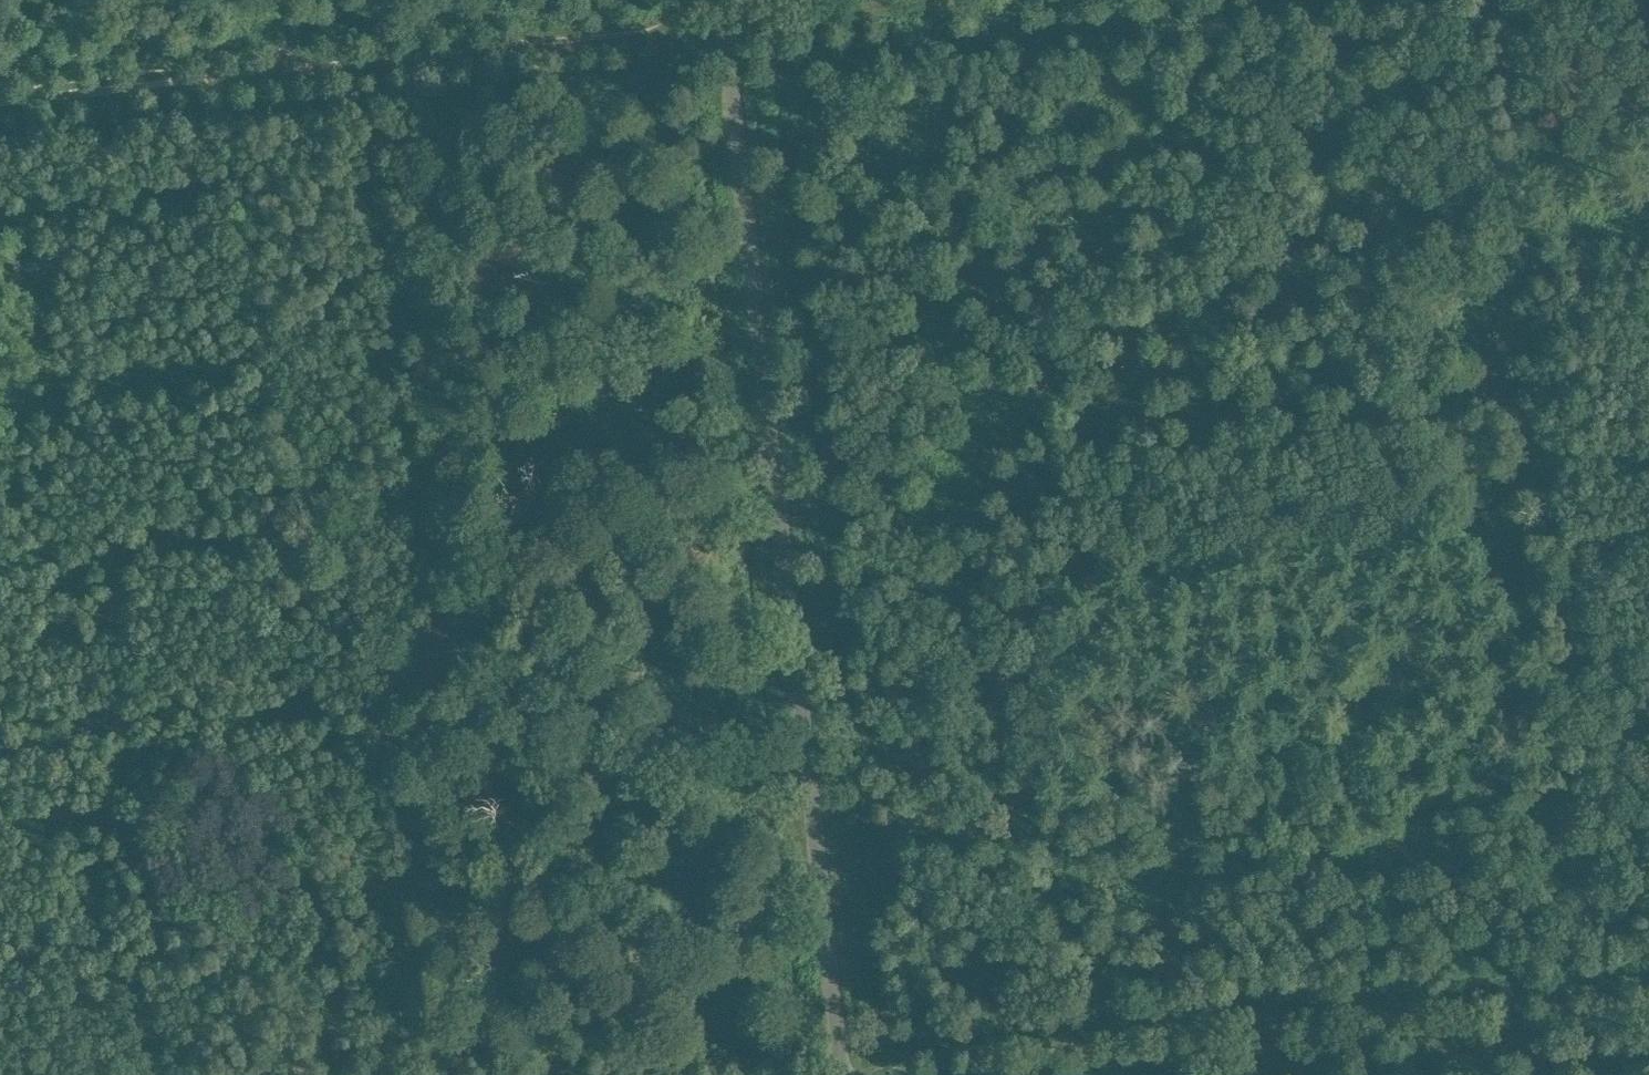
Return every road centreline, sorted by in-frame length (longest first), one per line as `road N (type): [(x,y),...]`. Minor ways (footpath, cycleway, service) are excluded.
road 1 (unclassified): [(838,1074),(713,0)]
road 2 (track): [(1030,0),(291,79)]
road 3 (track): [(1648,1010),(1020,1069)]
road 4 (track): [(291,79),(0,110)]

